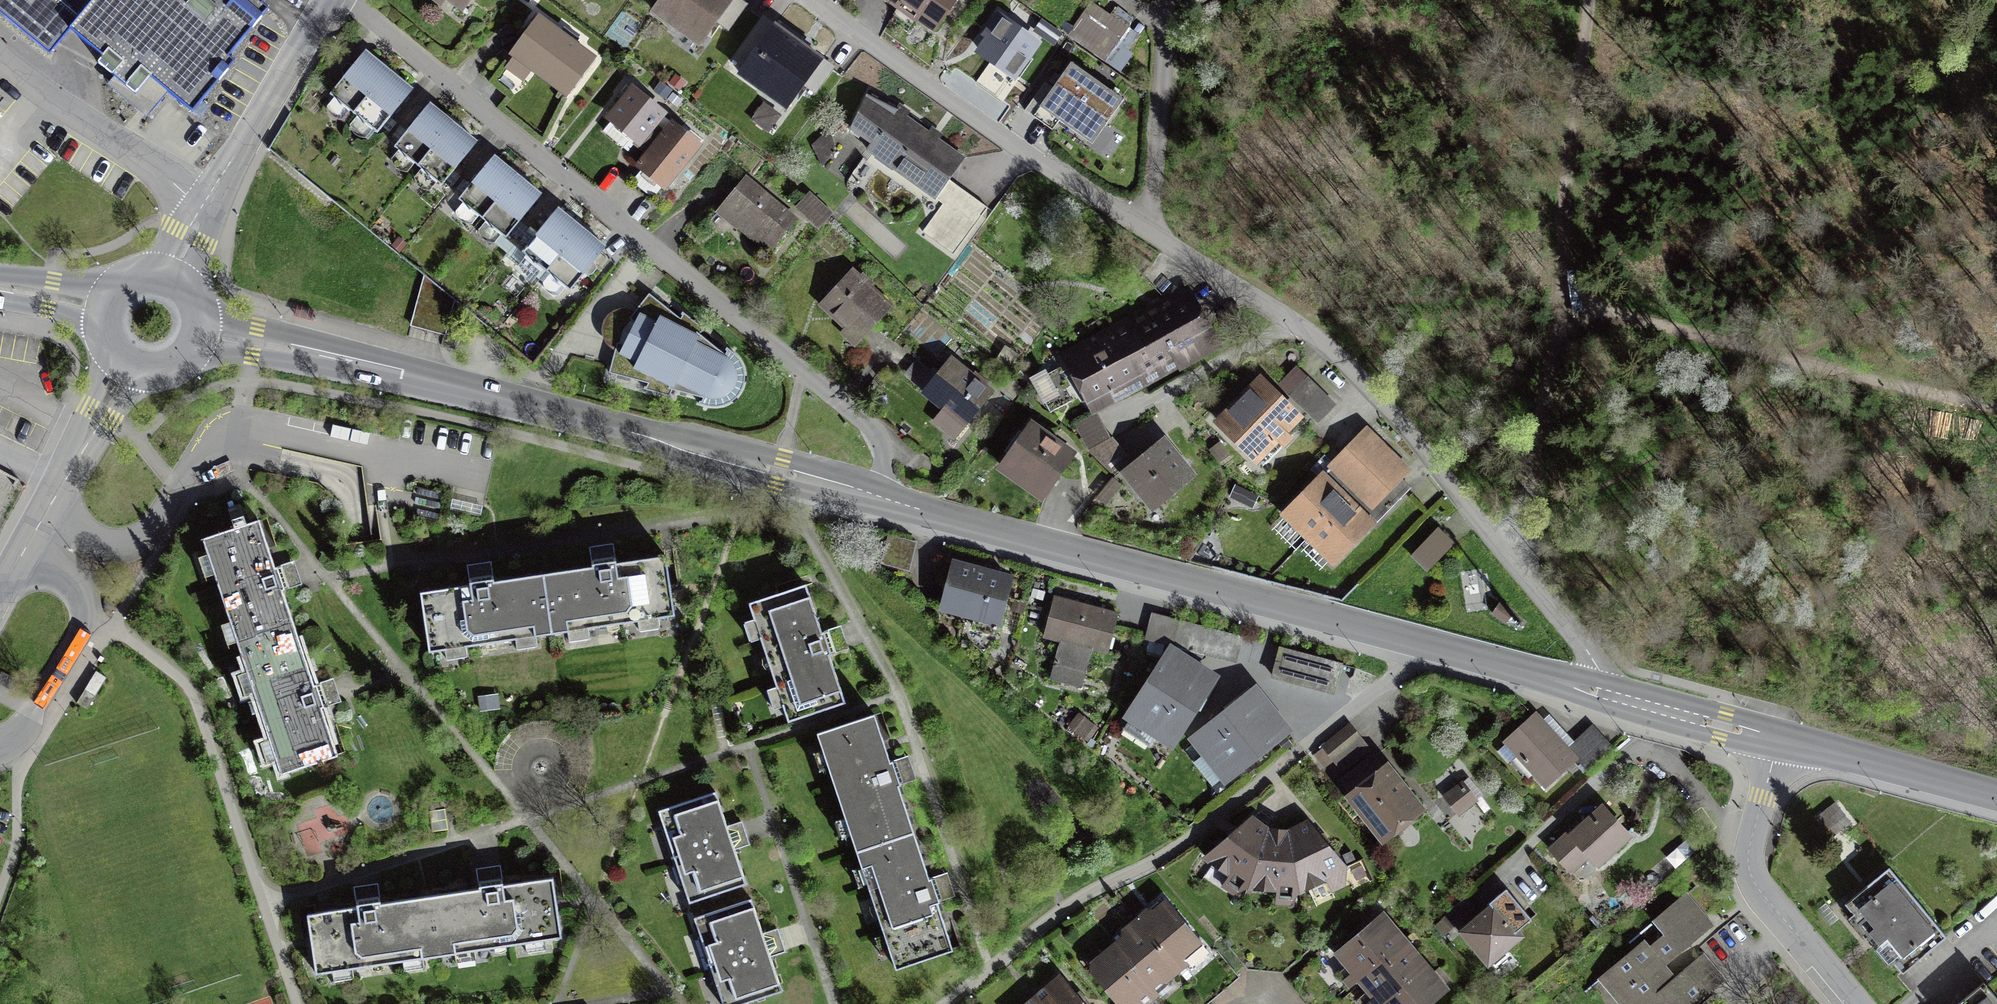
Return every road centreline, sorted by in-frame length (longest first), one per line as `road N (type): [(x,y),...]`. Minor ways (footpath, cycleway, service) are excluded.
road 1 (residential): [(885,500),(884,450),(864,420),(352,0)]
road 2 (secondary): [(885,500),(1599,693)]
road 3 (secondary): [(201,330),(528,404),(885,500)]
road 4 (residential): [(1150,231),(1331,347),(1598,666),(1599,693)]
road 5 (residential): [(814,0),(1150,231)]
road 6 (residential): [(1780,741),(1748,853),(1751,875),(1855,1003)]
road 7 (track): [(1588,0),(1568,175),(1568,302)]
road 8 (tertiary): [(0,597),(129,367)]
road 9 (track): [(1568,302),(1508,555)]
road 10 (residential): [(0,62),(203,206)]
road 11 (residential): [(203,206),(326,0)]
road 12 (residential): [(1150,231),(1167,0)]
road 13 (track): [(1790,359),(1568,302)]
road 14 (secondary): [(1780,741),(1996,796)]
road 15 (track): [(1996,406),(1790,359)]
road 16 (secondary): [(1599,693),(1780,741)]

